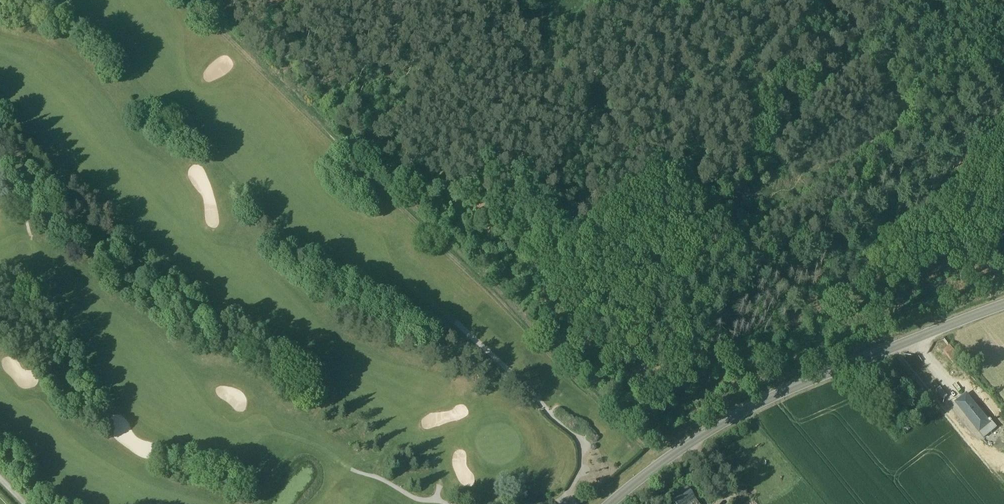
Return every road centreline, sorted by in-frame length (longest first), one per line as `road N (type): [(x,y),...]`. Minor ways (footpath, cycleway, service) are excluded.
road 1 (track): [(662,463),(199,0)]
road 2 (secondary): [(1003,306),(753,406),(610,503)]
road 3 (track): [(934,119),(829,0)]

